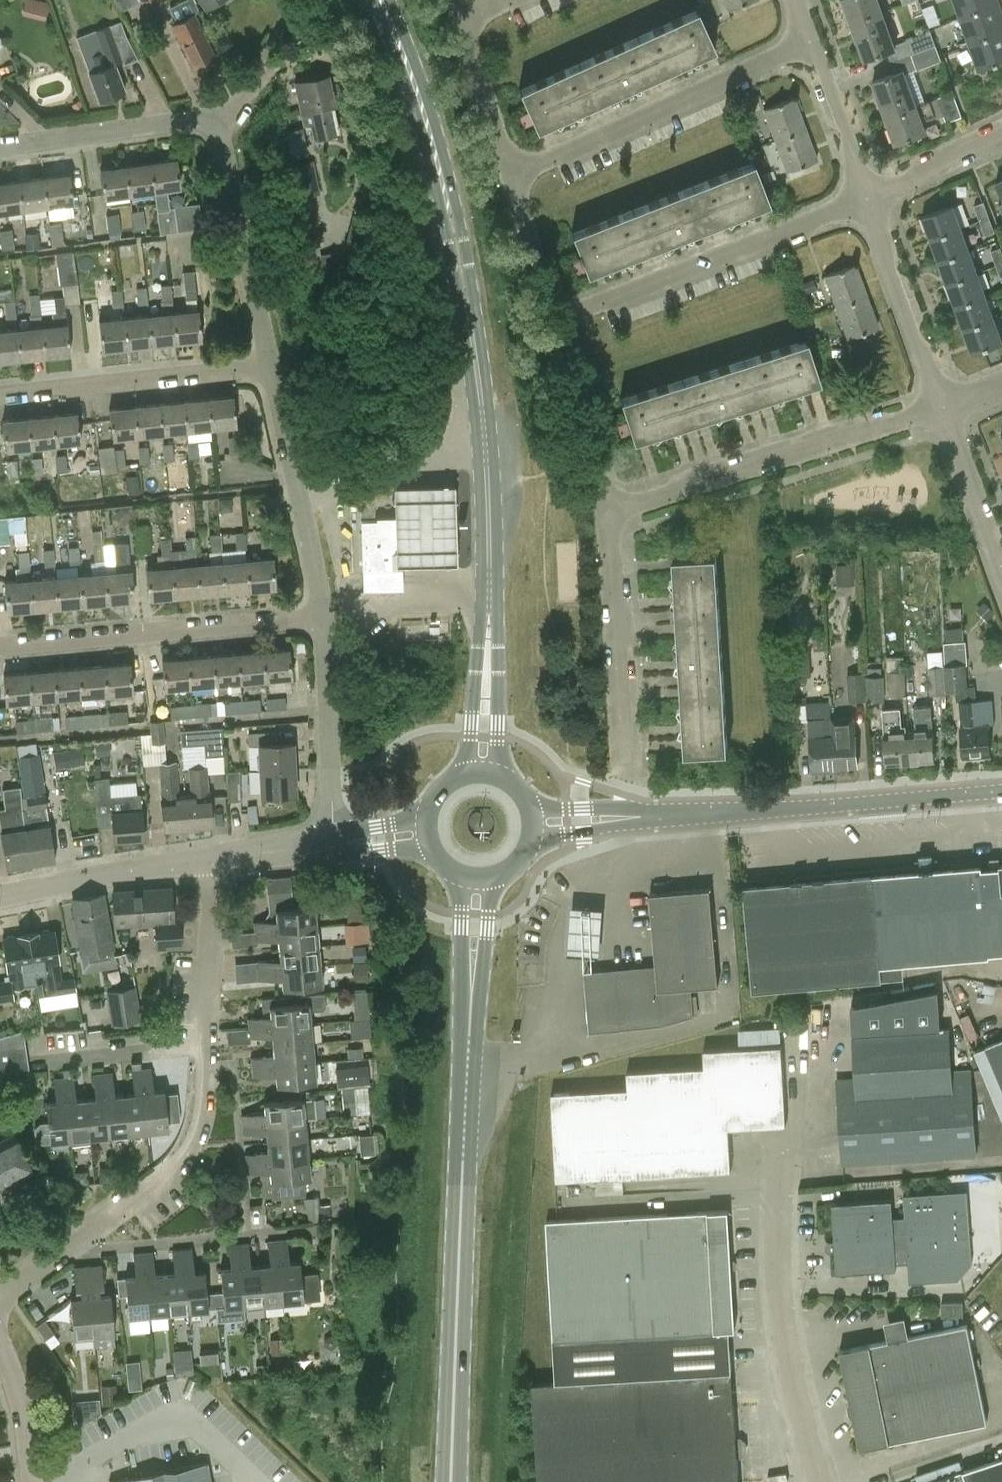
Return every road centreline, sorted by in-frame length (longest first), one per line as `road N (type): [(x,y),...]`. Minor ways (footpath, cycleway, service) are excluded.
road 1 (secondary): [(486,773),(485,427),(427,115),(382,0)]
road 2 (secondary): [(451,1481),(478,874)]
road 3 (secondary): [(531,824),(1001,792)]
road 4 (unclassified): [(822,1481),(799,1419),(776,1256),(781,1155),(810,1141),(812,1042)]
road 5 (residential): [(607,514),(942,407)]
road 6 (residential): [(566,321),(722,264),(867,188)]
road 7 (residential): [(0,650),(325,619)]
road 8 (residential): [(524,177),(740,88),(806,46)]
road 9 (residential): [(0,395),(269,365)]
road 10 (residential): [(624,778),(607,514)]
road 11 (residential): [(325,619),(269,365)]
road 12 (residential): [(269,365),(218,118)]
road 13 (residential): [(81,1239),(174,1170),(194,1141),(203,1045)]
road 14 (residential): [(312,1228),(119,1246),(81,1239)]
road 15 (residential): [(942,407),(867,188)]
road 16 (residential): [(334,845),(325,619)]
road 17 (residential): [(0,150),(218,118)]
road 18 (tertiary): [(0,897),(212,858)]
road 19 (residential): [(607,514),(566,321)]
road 20 (residential): [(203,1045),(212,858)]
road 21 (residential): [(34,1064),(203,1045)]
road 22 (residential): [(1001,565),(942,407)]
road 23 (residential): [(524,177),(460,24)]
road 24 (residential): [(34,1481),(26,1398),(0,1331)]
road 25 (residential): [(867,188),(806,46)]
road 26 (residential): [(566,321),(524,177)]
road 27 (residential): [(867,188),(1001,138)]
road 28 (tertiary): [(212,858),(334,845)]

